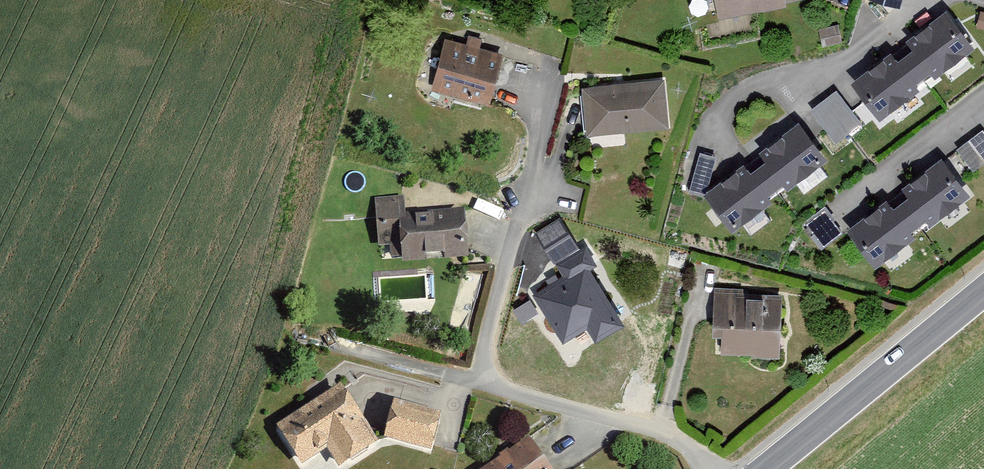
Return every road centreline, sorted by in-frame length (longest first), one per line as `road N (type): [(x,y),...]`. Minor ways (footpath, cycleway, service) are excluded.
road 1 (residential): [(554,78),(477,381)]
road 2 (secondary): [(769,468),(983,294)]
road 3 (residential): [(710,139),(725,107),(776,81),(835,66),(919,0)]
road 4 (residential): [(477,381),(662,431),(708,468)]
road 5 (residential): [(818,219),(983,98)]
road 6 (residential): [(332,343),(477,381)]

